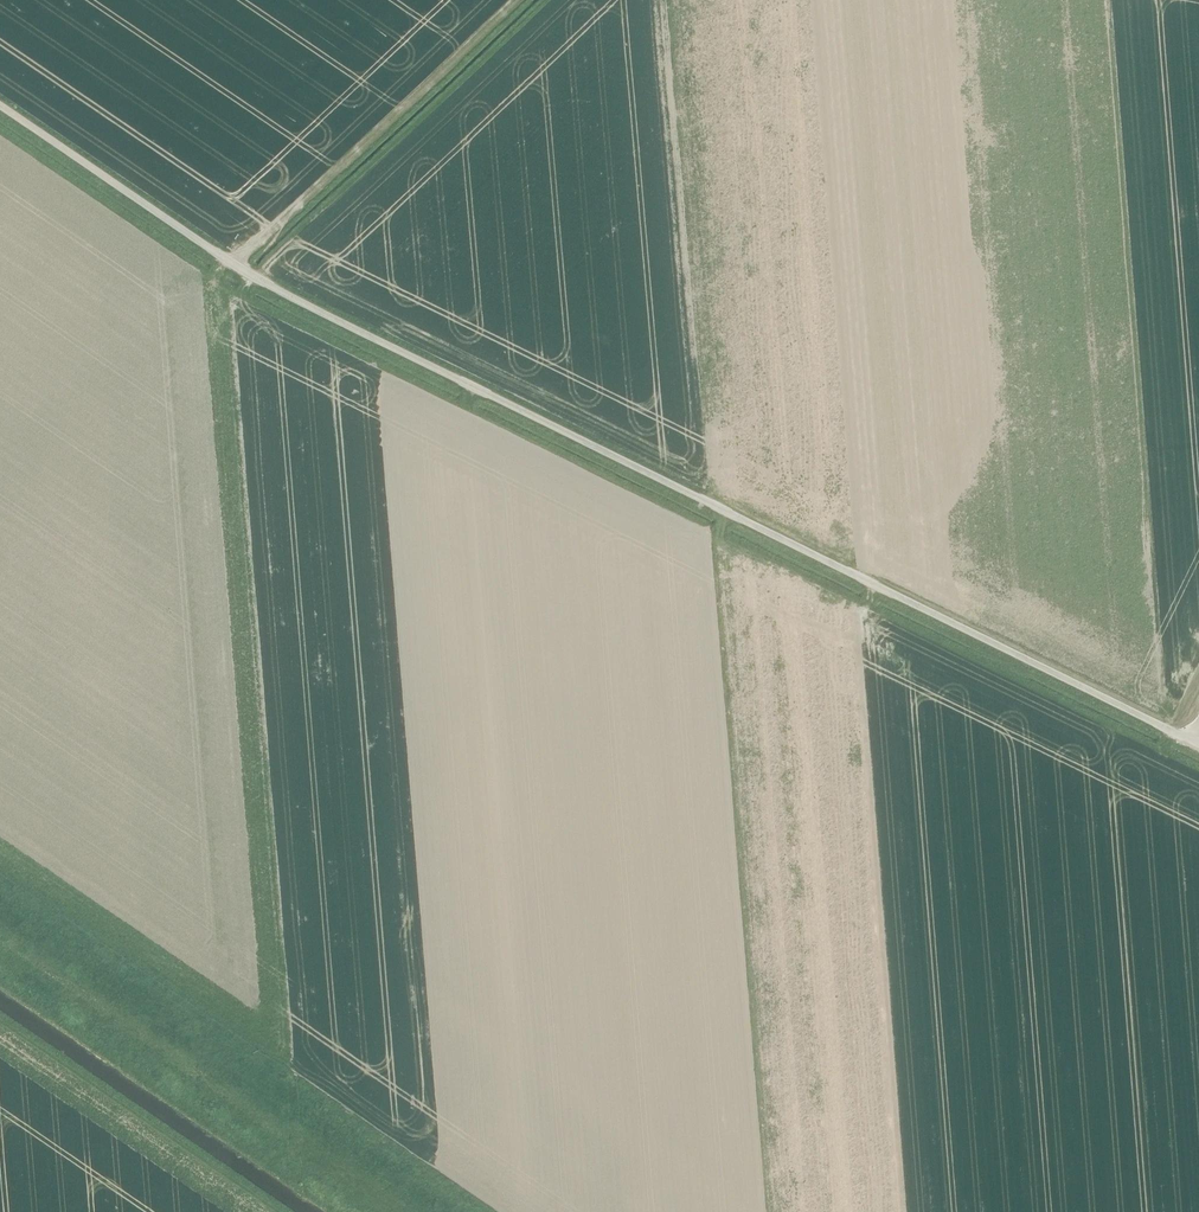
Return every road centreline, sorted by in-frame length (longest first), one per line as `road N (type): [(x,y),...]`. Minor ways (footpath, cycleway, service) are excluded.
road 1 (unclassified): [(1198,746),(292,299),(0,106)]
road 2 (track): [(235,264),(517,0)]

